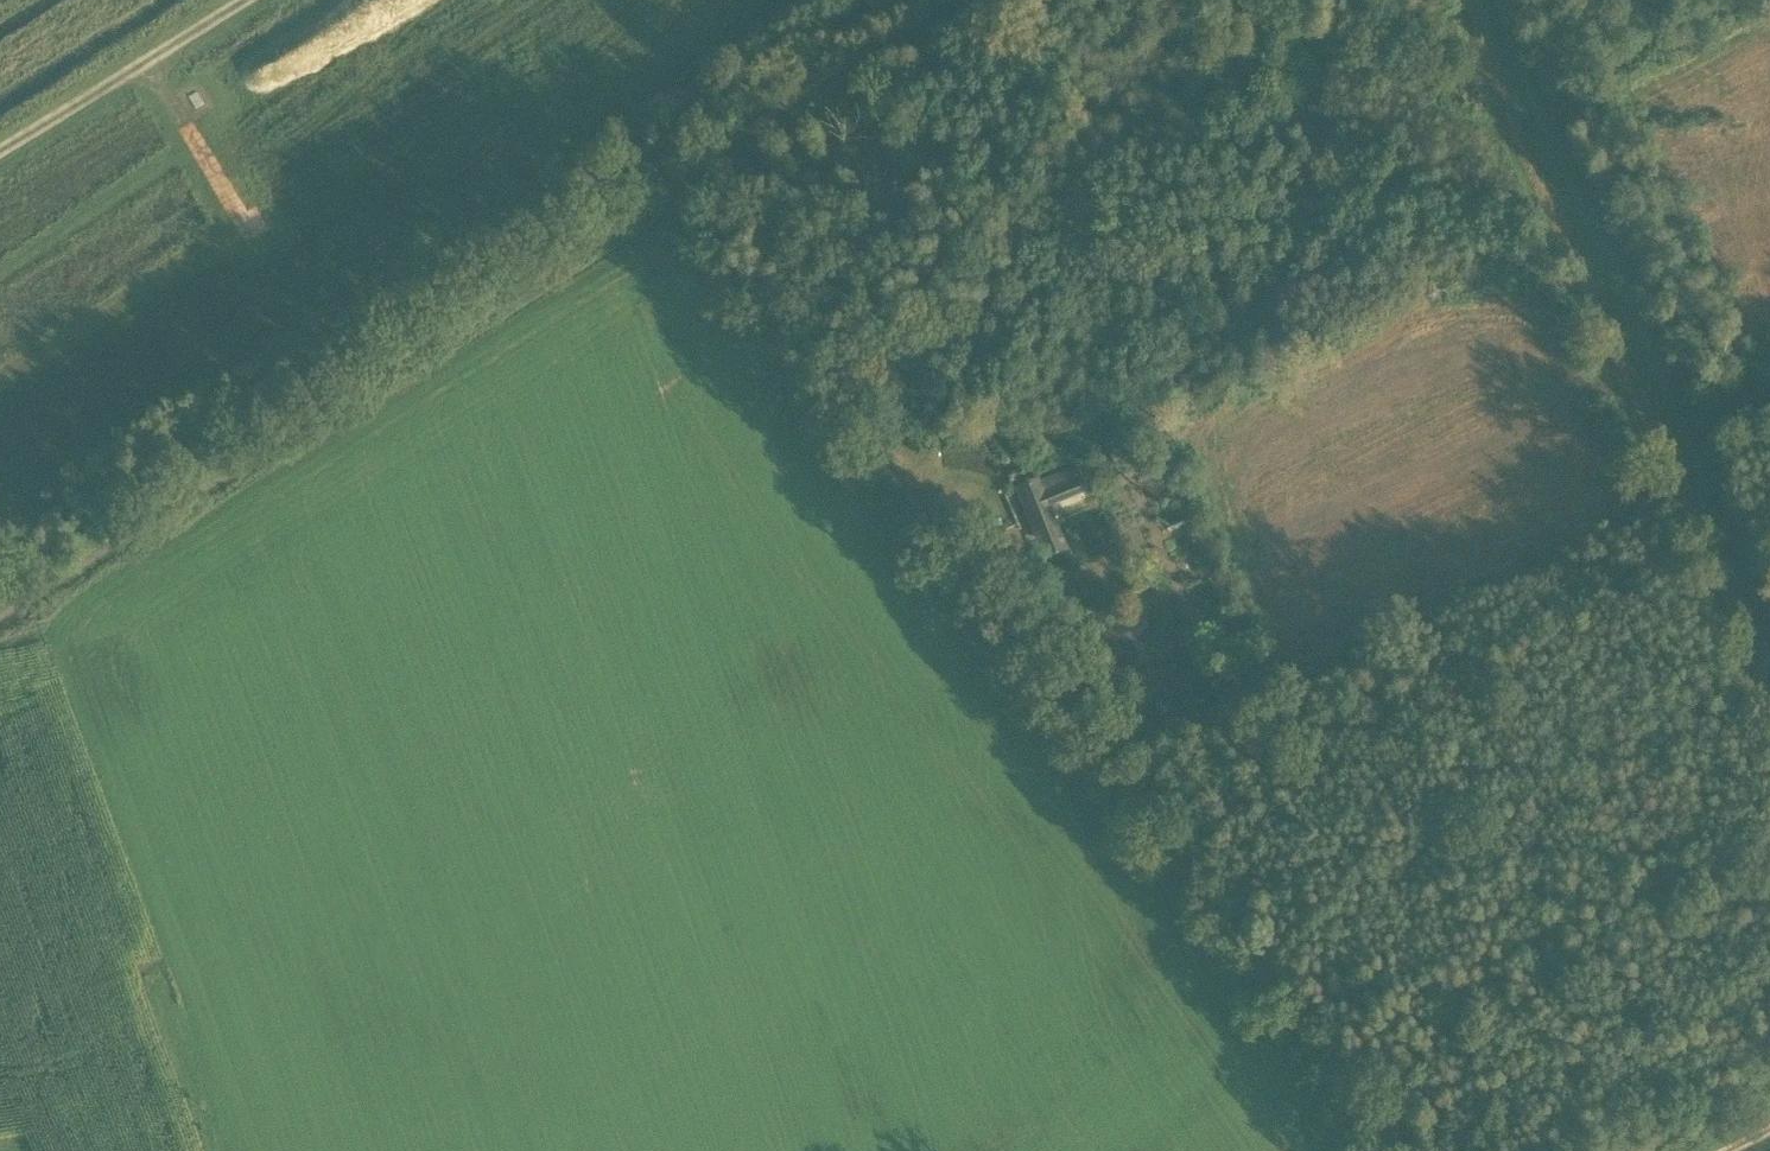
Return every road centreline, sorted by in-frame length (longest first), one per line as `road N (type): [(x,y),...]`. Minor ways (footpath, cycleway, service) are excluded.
road 1 (track): [(669,186),(1387,1150)]
road 2 (track): [(1769,735),(1492,128)]
road 3 (unclassified): [(0,146),(240,0)]
road 4 (track): [(1492,128),(1460,0)]

